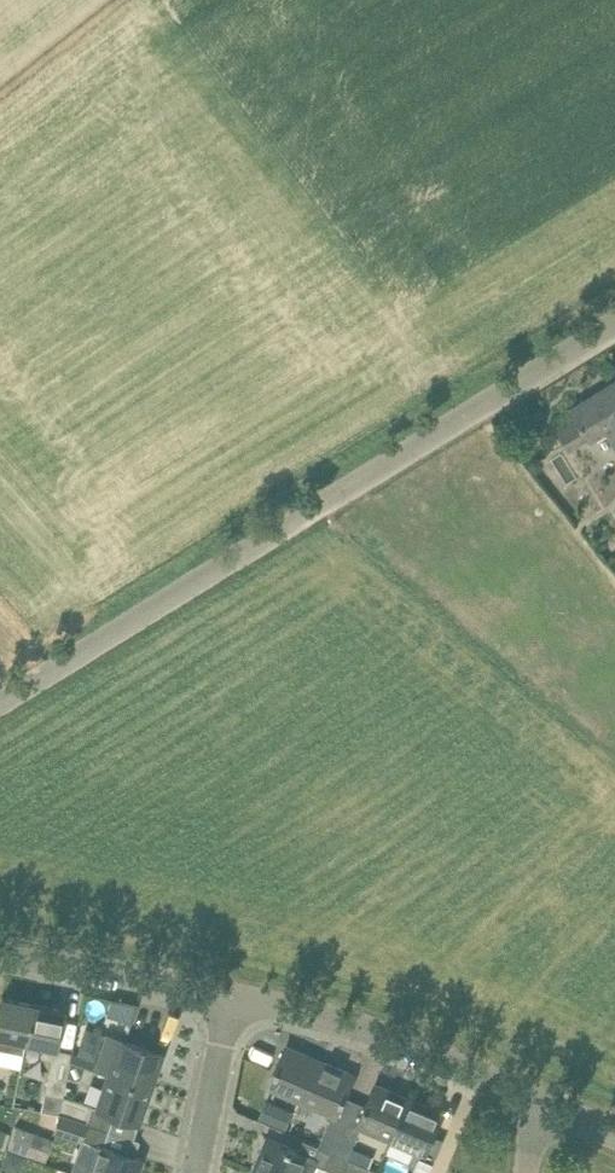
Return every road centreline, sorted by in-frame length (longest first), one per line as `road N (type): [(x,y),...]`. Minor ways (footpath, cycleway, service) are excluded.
road 1 (unclassified): [(0,700),(614,321)]
road 2 (unclassified): [(540,1101),(397,1042),(231,999)]
road 3 (unclassified): [(231,999),(0,956)]
road 4 (residential): [(195,1172),(231,999)]

